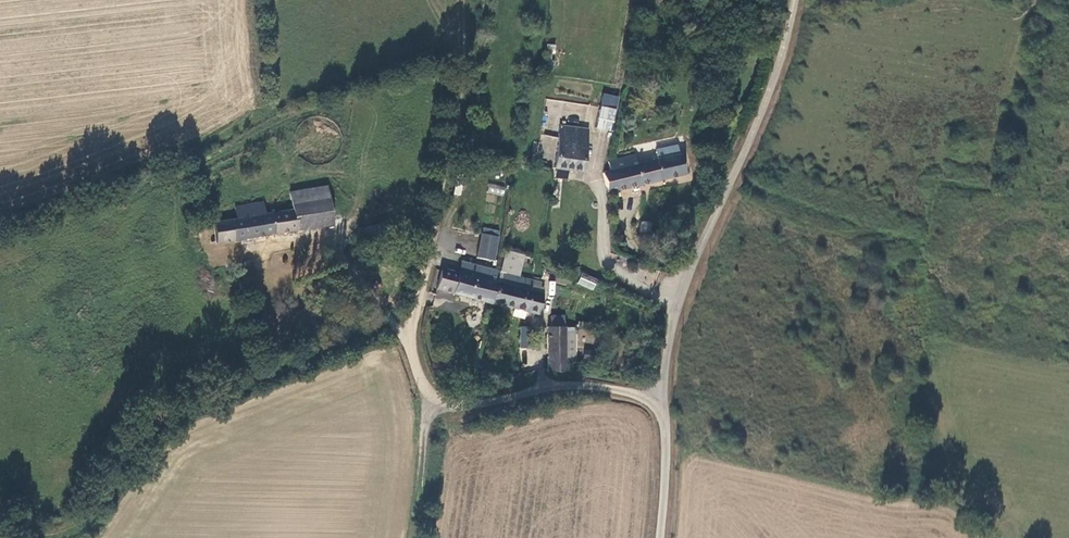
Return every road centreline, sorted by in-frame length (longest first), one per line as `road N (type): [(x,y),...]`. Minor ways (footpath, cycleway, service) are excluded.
road 1 (track): [(397,329),(373,331),(174,411),(146,434),(82,529),(53,536),(0,532)]
road 2 (unclassified): [(795,0),(768,97),(677,307),(660,405)]
road 3 (unclassified): [(660,405),(592,386),(547,387),(465,406),(434,399),(418,376),(412,332),(436,232)]
road 4 (track): [(434,399),(413,537)]
road 5 (unclassified): [(660,405),(667,450),(660,537)]

